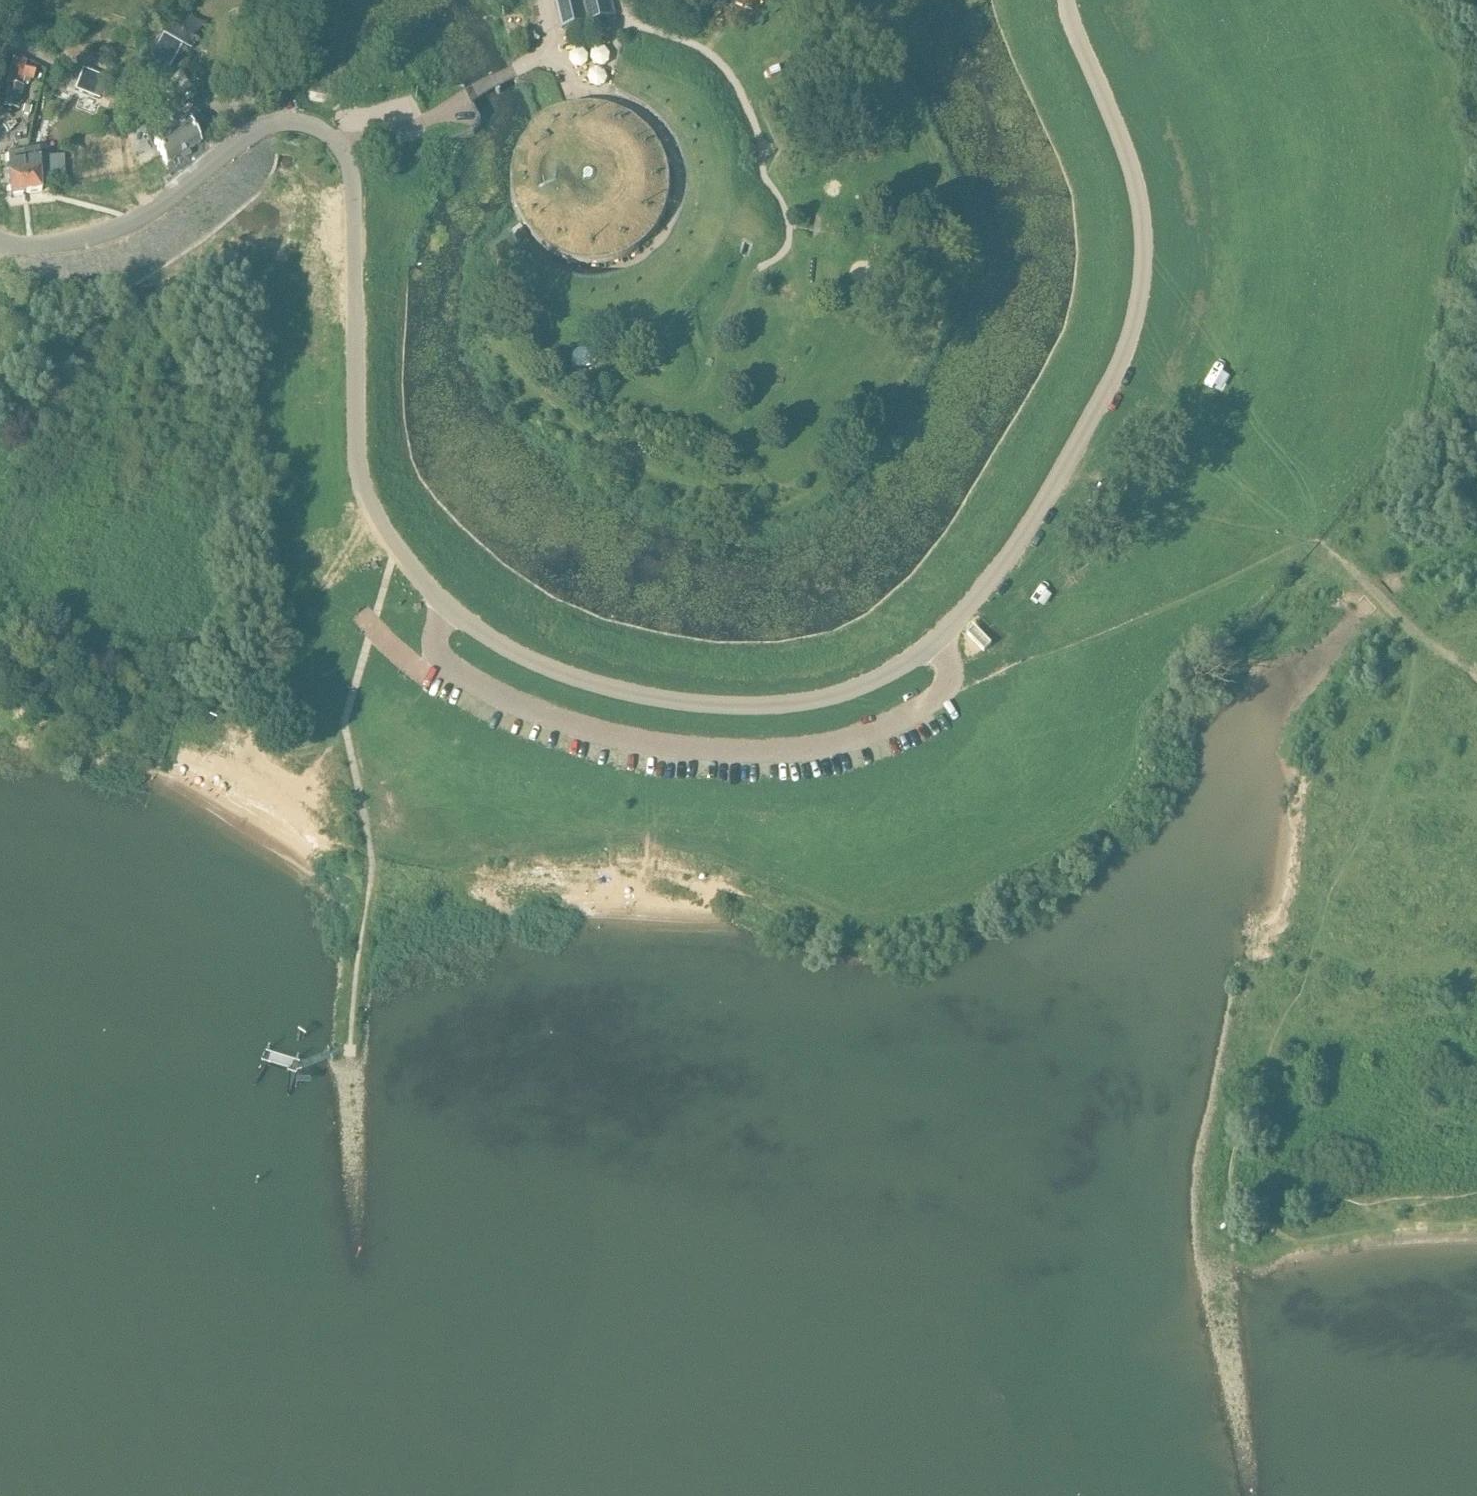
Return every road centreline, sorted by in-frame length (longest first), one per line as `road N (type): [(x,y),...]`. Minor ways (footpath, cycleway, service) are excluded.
road 1 (unclassified): [(0,244),(117,230),(262,127),(296,122),(321,130),(352,182),(362,488),(396,547),(462,611),(566,672),(693,699),(804,696),(904,662),(962,614),(1028,525),(1115,374),(1136,311),(1140,210),(1062,0)]

